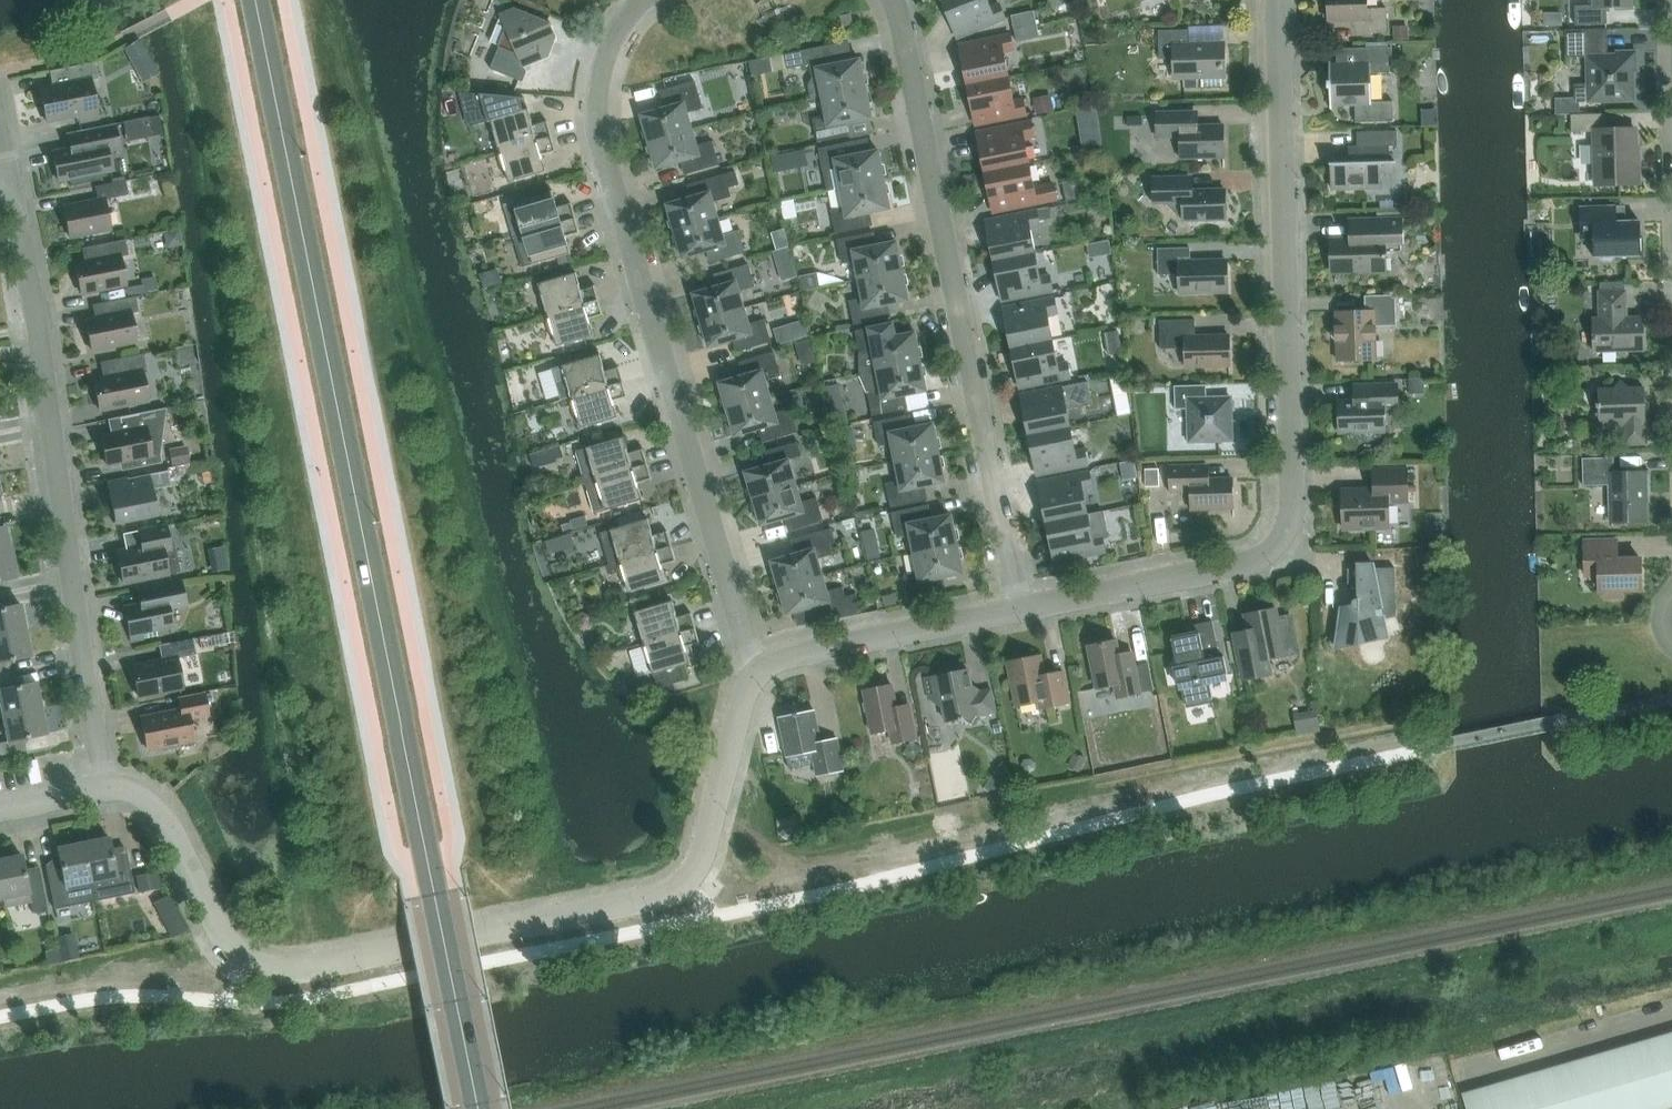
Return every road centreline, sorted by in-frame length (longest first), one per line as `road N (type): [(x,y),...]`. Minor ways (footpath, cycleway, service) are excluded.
road 1 (secondary): [(478,1108),(255,0)]
road 2 (residential): [(104,787),(138,791),(159,811),(238,953),(265,967),(309,967),(678,887),(698,864),(742,699),(759,670)]
road 3 (residential): [(1019,609),(1246,563),(1286,532),(1293,498),(1279,0)]
road 4 (residential): [(759,670),(601,146),(597,100),(605,60),(641,0)]
road 5 (residential): [(104,787),(36,316),(7,173)]
road 6 (residential): [(1019,609),(894,0)]
road 7 (residential): [(759,670),(798,653),(1019,609)]

